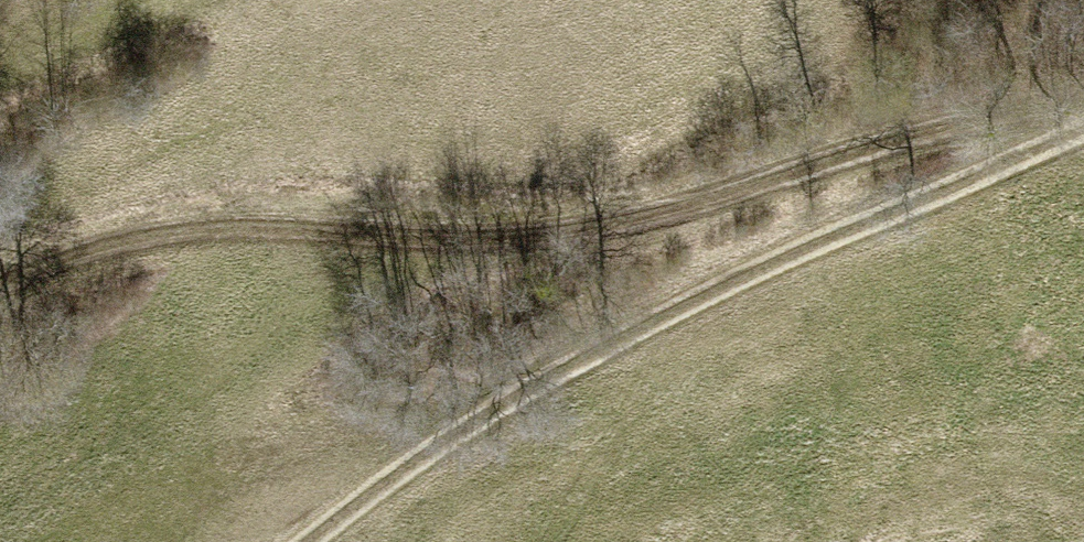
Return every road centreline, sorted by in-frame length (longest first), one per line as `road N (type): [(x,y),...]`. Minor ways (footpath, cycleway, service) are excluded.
road 1 (track): [(0,283),(44,262),(166,231),(276,226),(448,239),(589,231),(728,196),(885,142),(1012,115),(1083,111)]
road 2 (track): [(306,541),(492,405),(739,276),(1083,130)]

